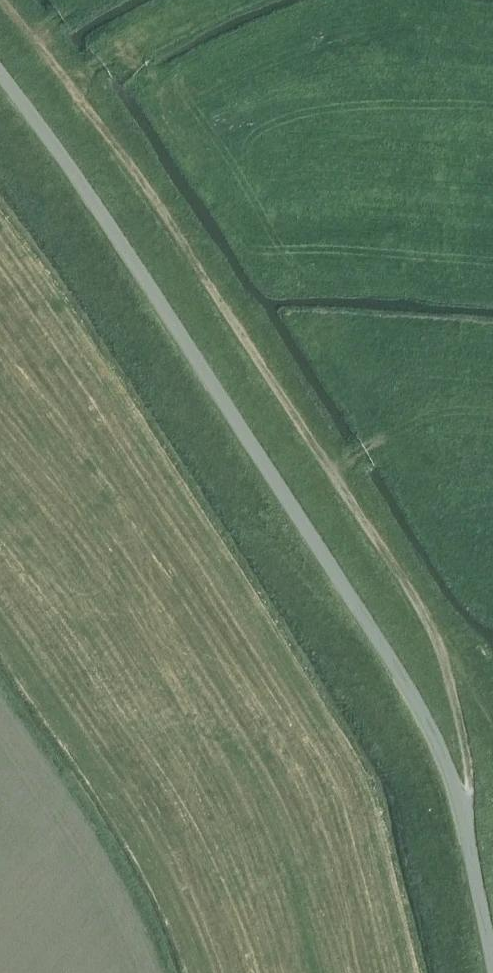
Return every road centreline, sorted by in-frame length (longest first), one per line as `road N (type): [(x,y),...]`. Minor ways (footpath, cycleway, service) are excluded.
road 1 (unclassified): [(492,945),(454,780),(435,734),(189,347),(0,76)]
road 2 (track): [(429,616),(223,296),(33,37)]
road 3 (track): [(429,616),(473,781),(466,827)]
road 4 (track): [(206,0),(66,82)]

